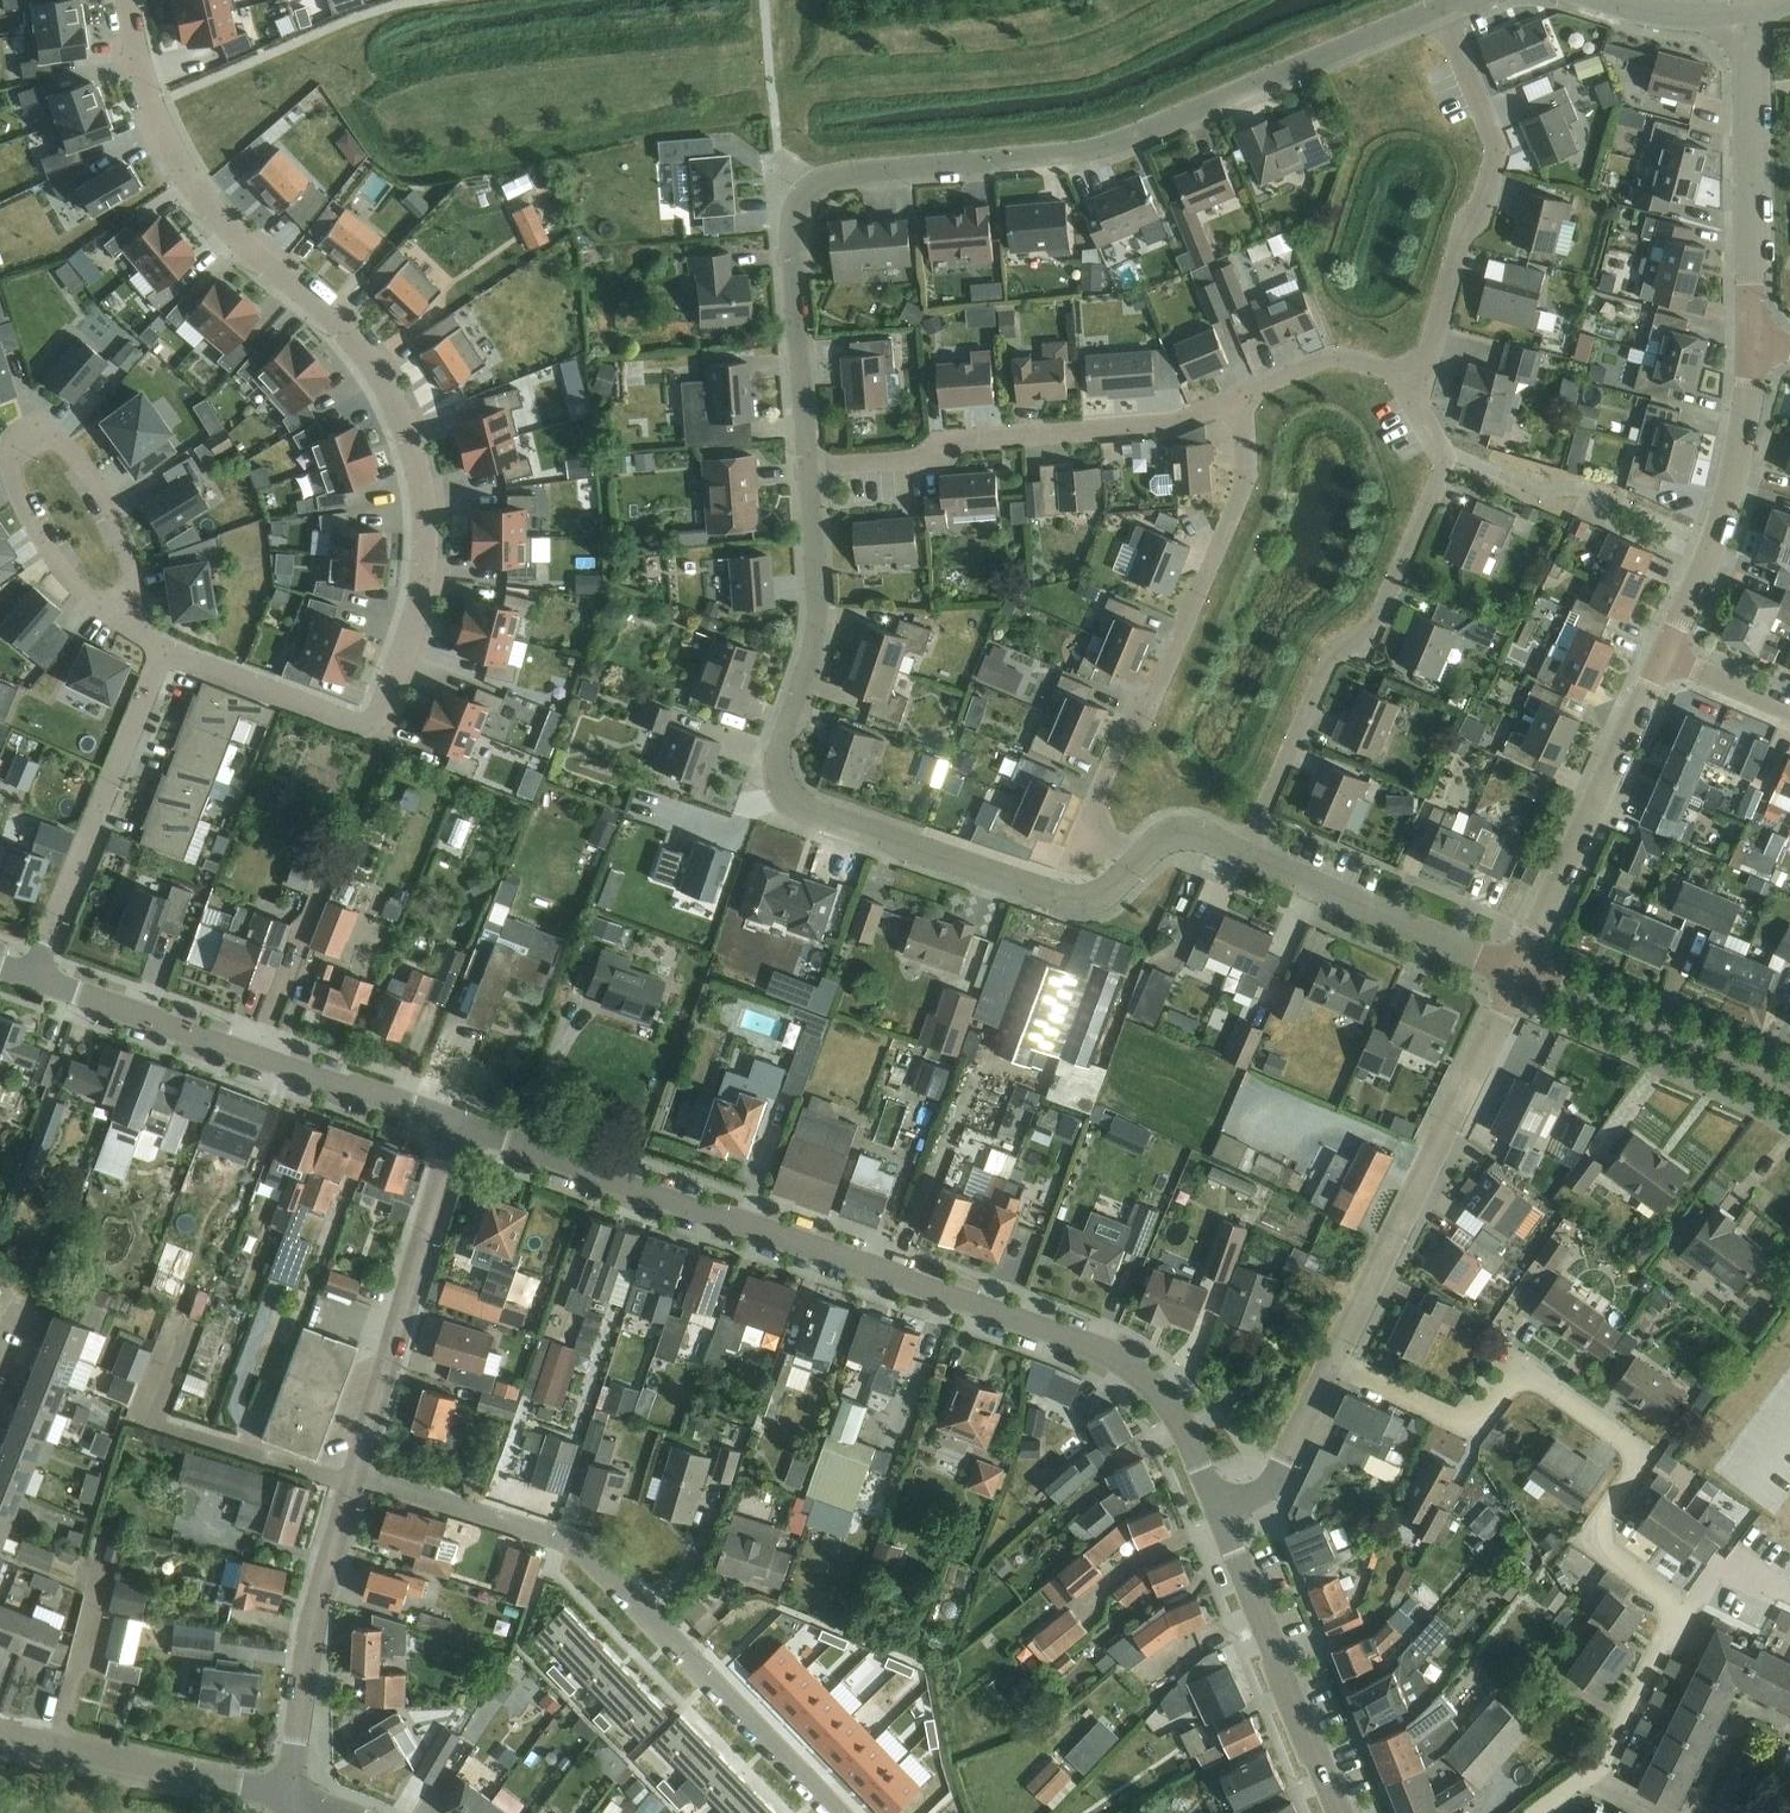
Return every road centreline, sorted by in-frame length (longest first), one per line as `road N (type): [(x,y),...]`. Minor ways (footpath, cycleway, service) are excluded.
road 1 (residential): [(162,651),(352,726),(370,724),(418,611),(426,533),(414,456),(388,391),(348,334),(203,197),(151,105),(127,0)]
road 2 (residential): [(810,466),(791,236),(801,200),(818,181),(1120,144),(1442,8)]
road 3 (residential): [(1221,1510),(1177,1417),(1140,1374),(1078,1342),(456,1127)]
road 4 (residential): [(1142,862),(1098,895),(1070,899),(817,816),(776,789),(774,747),(812,678),(820,606),(810,466)]
road 5 (residential): [(351,1476),(586,1551),(842,1812)]
road 6 (residential): [(1685,1611),(1608,1556),(1602,1523),(1635,1469),(1625,1441),(1536,1381),(1508,1387),(1479,1416),(1456,1418),(1336,1360)]
road 7 (residential): [(1246,850),(1333,655),(1384,623),(1448,459),(1414,401),(1421,379)]
road 8 (residential): [(1142,862),(1108,836),(1094,807),(1133,715),(1150,706),(1248,480),(1247,437),(1235,398)]
road 9 (residential): [(135,626),(136,585),(108,509),(58,442),(31,432),(8,453),(18,495),(60,566),(114,615)]
road 10 (residential): [(456,1127),(32,976)]
road 11 (residential): [(810,466),(927,457),(945,441),(1152,426),(1235,398)]
road 12 (residential): [(1336,1360),(1522,969)]
road 13 (residential): [(1421,379),(1470,228),(1493,199),(1504,146),(1442,8)]
road 14 (residential): [(351,1476),(456,1127)]
road 15 (residential): [(32,976),(162,651)]
road 16 (residential): [(1522,969),(1664,655)]
road 17 (residential): [(1664,655),(1715,546),(1738,471),(1754,332)]
road 18 (residential): [(292,1799),(311,1620),(351,1476)]
road 19 (residential): [(1341,1812),(1221,1510)]
road 20 (residential): [(1754,332),(1748,9)]
road 21 (residential): [(1522,969),(1246,850)]
road 22 (residential): [(1789,1088),(1522,969)]
road 23 (unclassified): [(1537,1812),(1606,1766),(1685,1611)]
road 24 (residential): [(292,1799),(55,1749)]
road 25 (residential): [(1221,1510),(1264,1491),(1290,1459),(1336,1360)]
road 26 (residential): [(1235,398),(1338,356),(1421,379)]
road 27 (unclassified): [(55,1749),(100,1582)]
road 28 (residential): [(1607,0),(1670,14),(1748,9)]
road 29 (residential): [(1789,708),(1664,655)]

